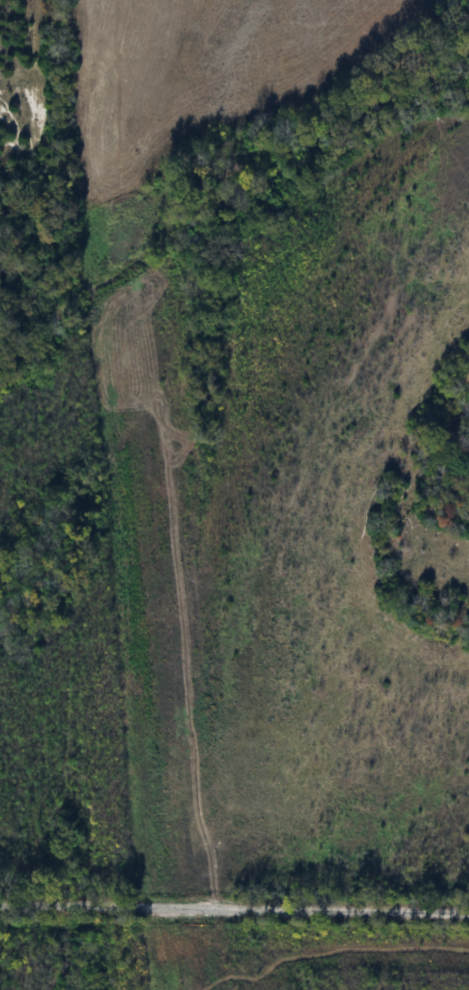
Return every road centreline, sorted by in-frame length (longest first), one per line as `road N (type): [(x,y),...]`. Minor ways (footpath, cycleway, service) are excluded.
road 1 (residential): [(468,912),(0,901)]

